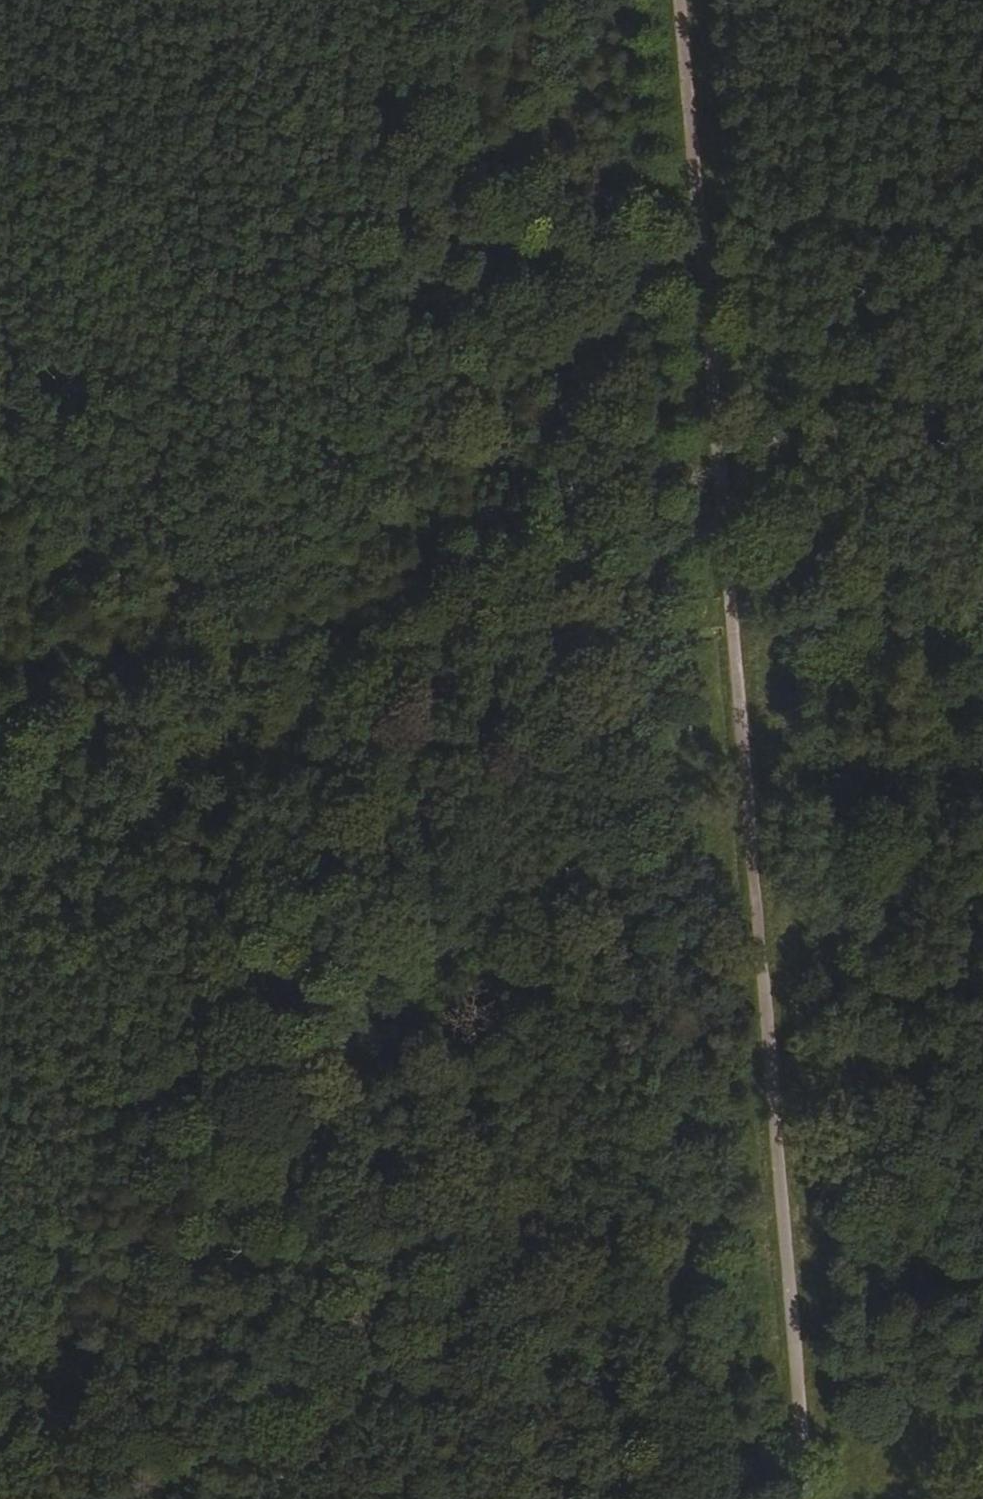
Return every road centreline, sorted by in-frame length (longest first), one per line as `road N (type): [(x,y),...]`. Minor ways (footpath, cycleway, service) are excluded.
road 1 (track): [(807,1498),(676,0)]

